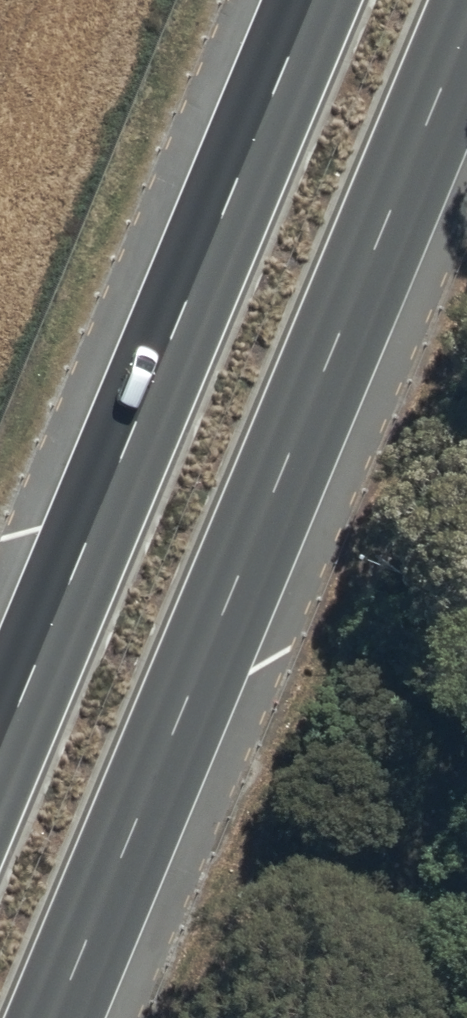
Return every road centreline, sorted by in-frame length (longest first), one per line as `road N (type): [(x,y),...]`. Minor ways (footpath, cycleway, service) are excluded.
road 1 (trunk): [(466,31),(55,1017)]
road 2 (trunk): [(0,750),(312,0)]

